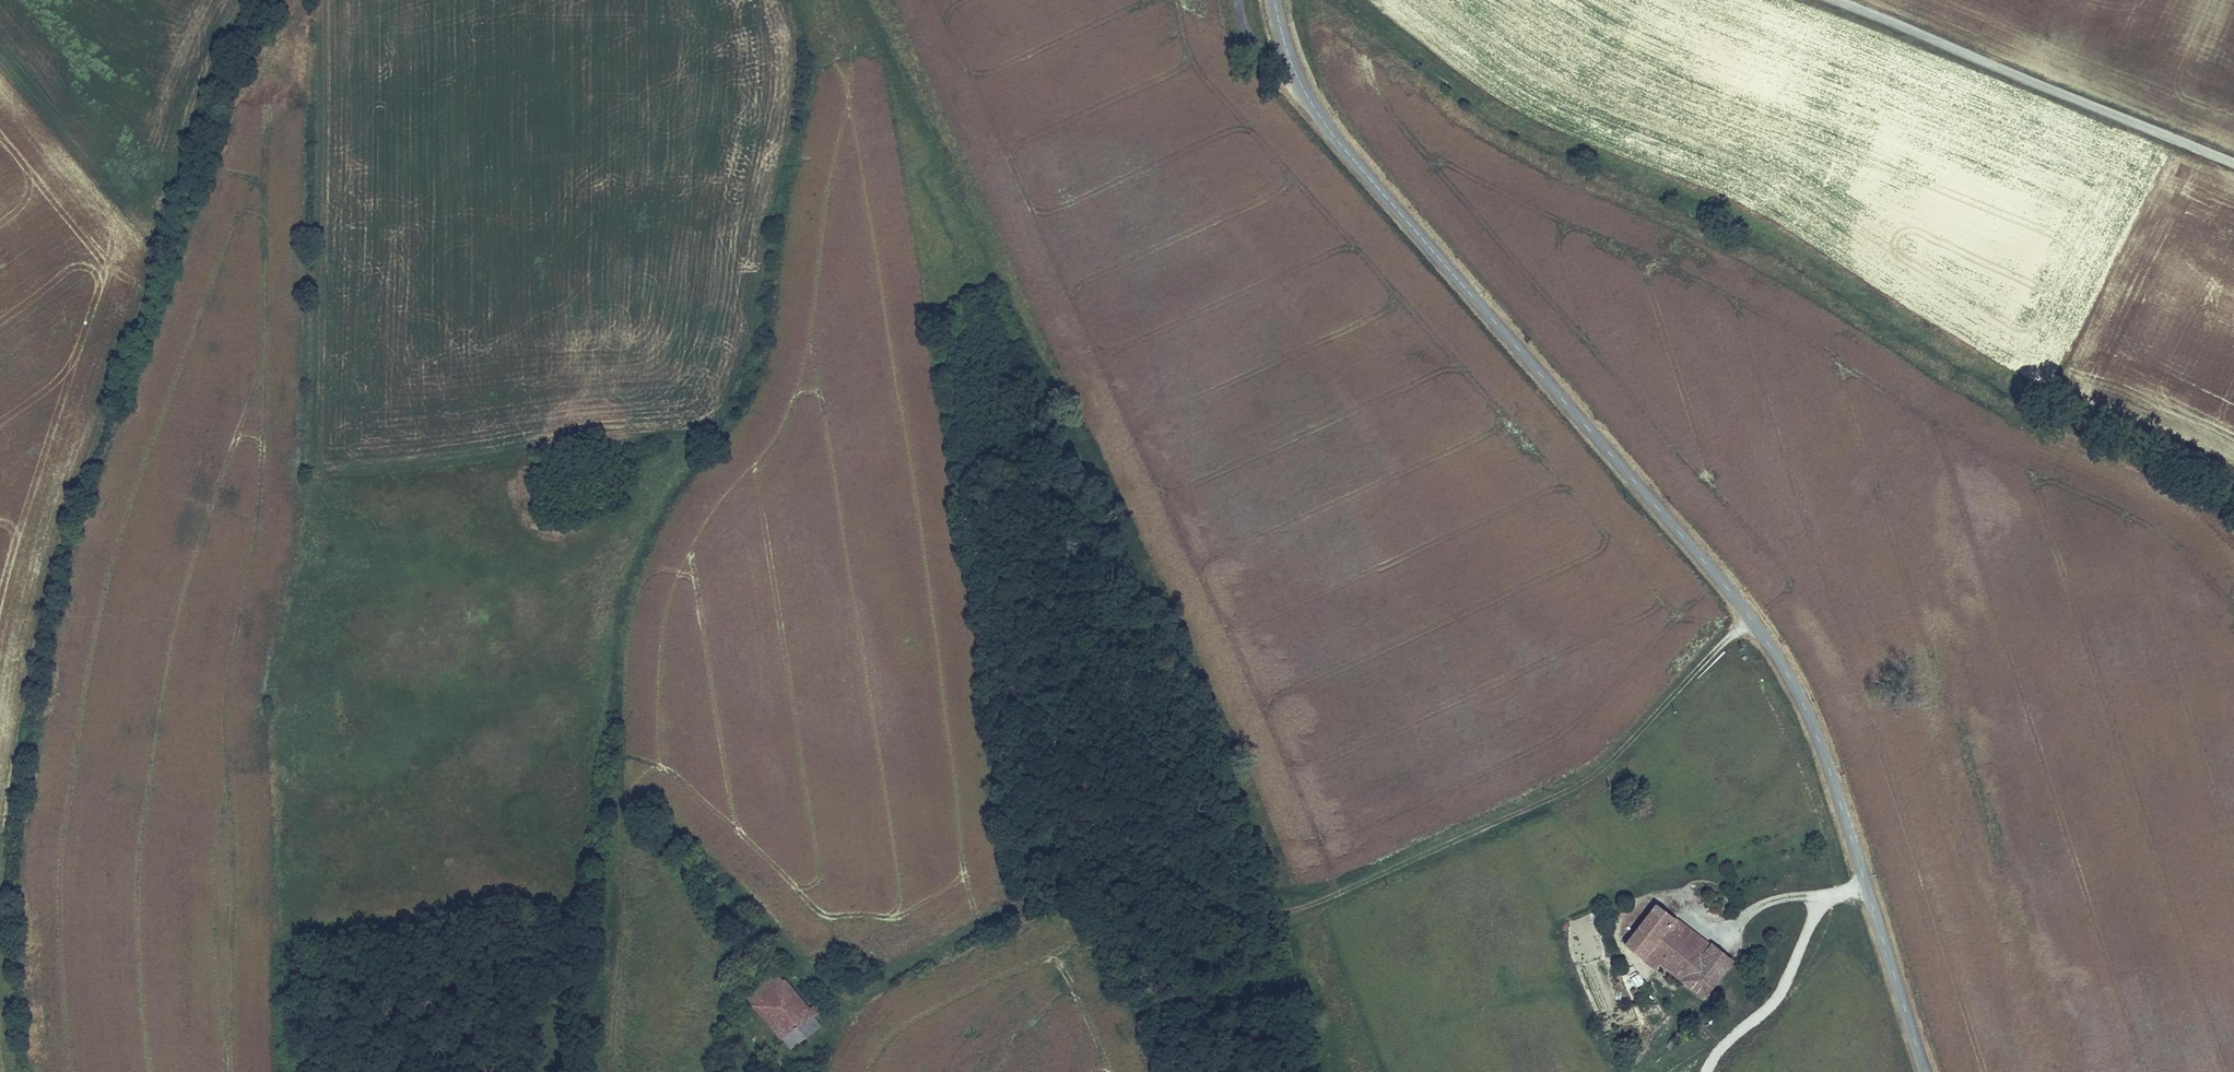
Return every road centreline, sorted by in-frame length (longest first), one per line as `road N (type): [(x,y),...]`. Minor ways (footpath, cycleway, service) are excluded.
road 1 (tertiary): [(1274,0),(1302,88),(1337,140),(1773,652),(1818,737),(1924,1071)]
road 2 (unclassified): [(2233,164),(1830,0)]

